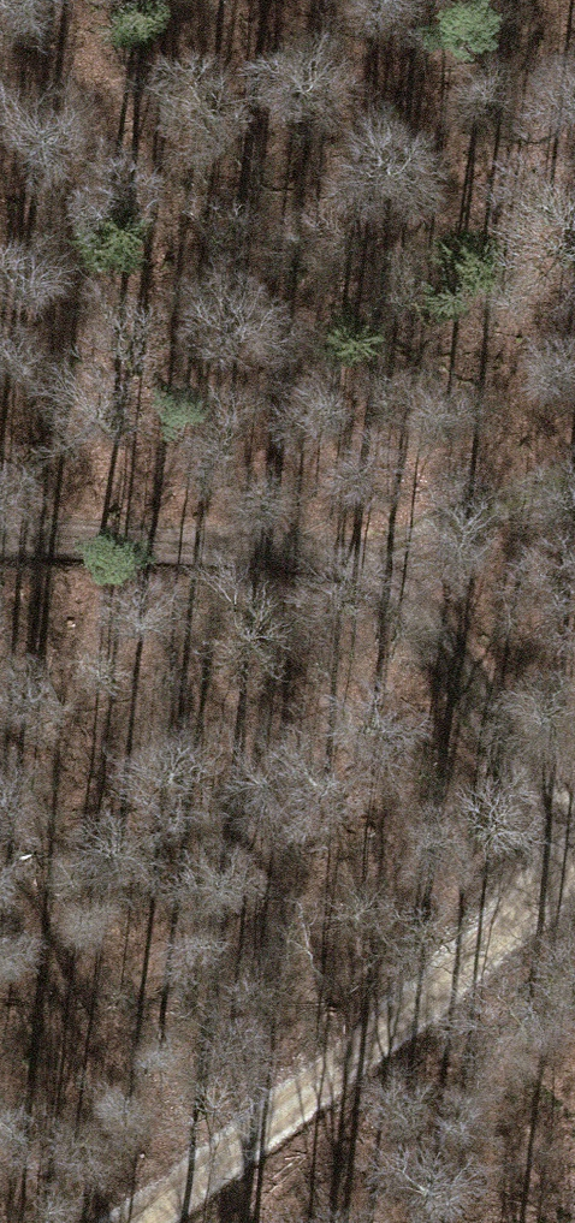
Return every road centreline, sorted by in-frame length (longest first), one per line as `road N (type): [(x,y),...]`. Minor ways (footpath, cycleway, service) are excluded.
road 1 (track): [(574,855),(373,566),(299,549),(0,536)]
road 2 (track): [(121,1222),(574,883)]
road 3 (track): [(574,480),(373,566)]

